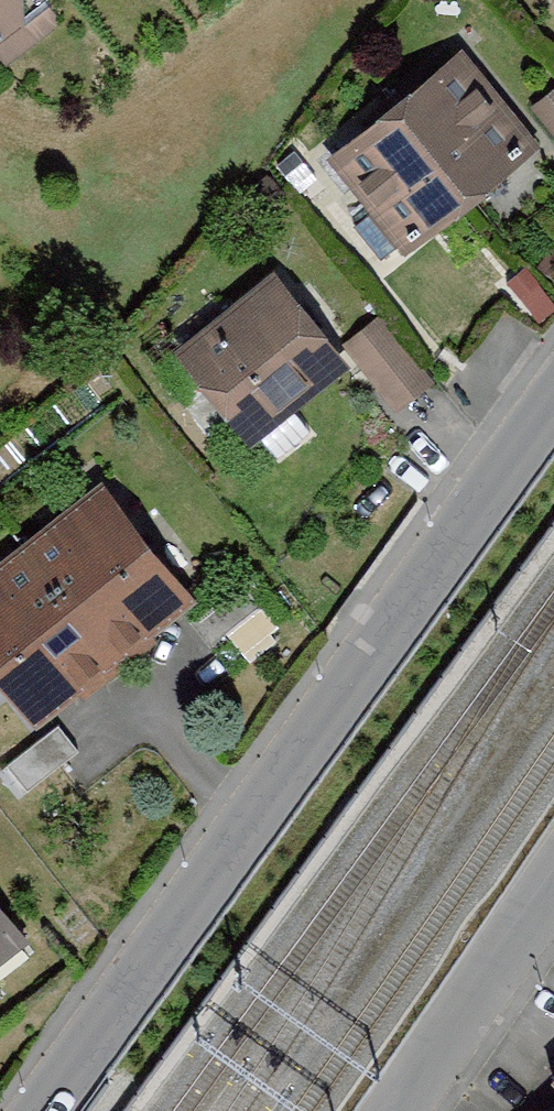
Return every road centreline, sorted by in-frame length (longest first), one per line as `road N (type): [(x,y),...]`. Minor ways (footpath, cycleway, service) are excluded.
road 1 (residential): [(553,398),(31,1110)]
road 2 (residential): [(411,1110),(553,901)]

